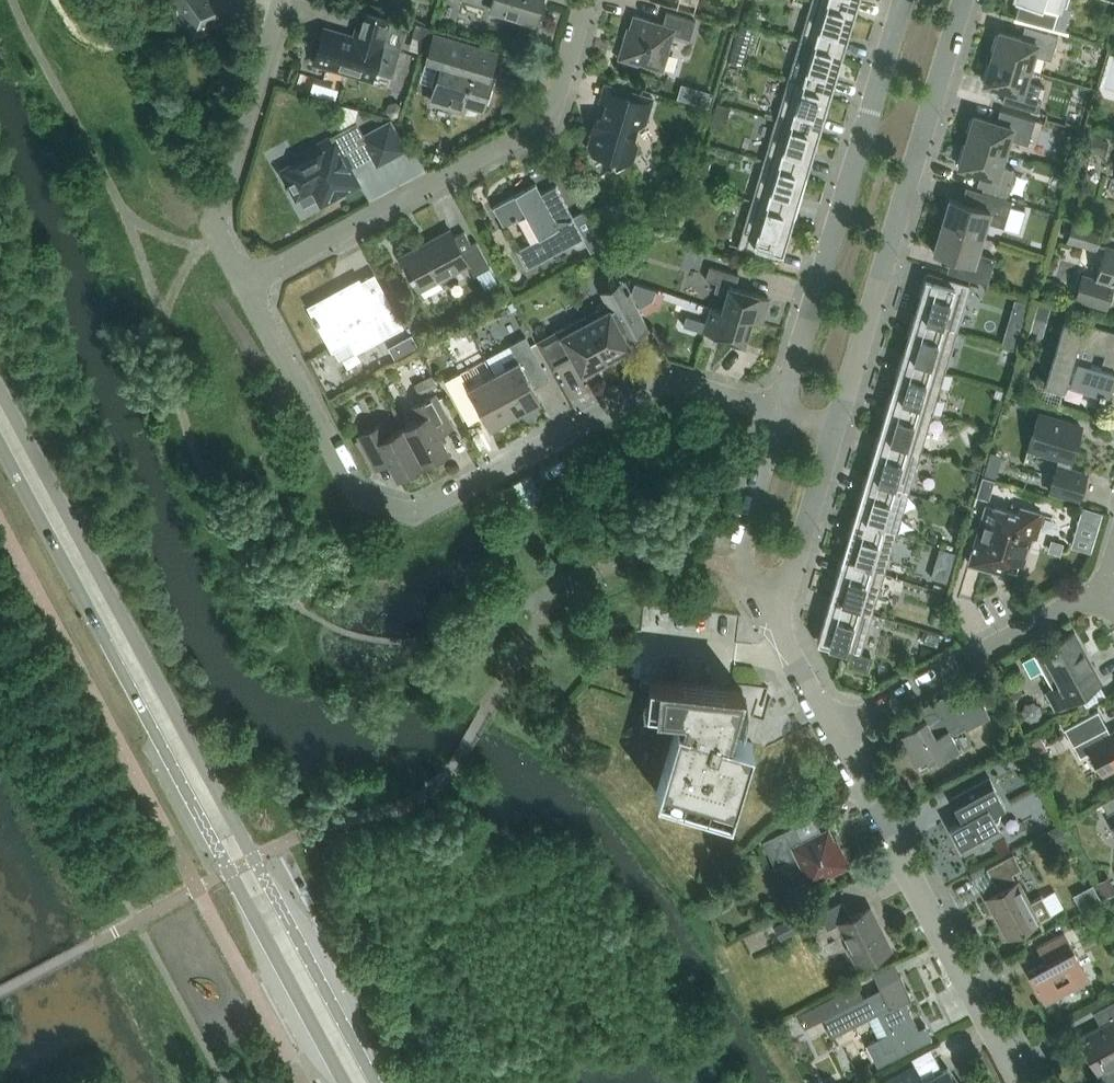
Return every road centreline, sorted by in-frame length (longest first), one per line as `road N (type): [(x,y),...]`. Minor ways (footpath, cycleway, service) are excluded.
road 1 (secondary): [(373,1082),(0,386)]
road 2 (secondary): [(0,448),(341,1082)]
road 3 (residential): [(780,415),(667,382),(413,518),(375,511),(347,485),(244,287)]
road 4 (residential): [(244,287),(543,119),(584,0)]
road 5 (residential): [(834,430),(962,0)]
road 6 (residential): [(905,0),(780,415)]
road 7 (residential): [(834,732),(1022,1082)]
road 8 (residential): [(834,732),(1108,585)]
road 9 (residential): [(244,287),(215,224),(279,0)]
road 10 (residential): [(764,601),(786,587),(834,430)]
road 11 (residential): [(780,415),(742,547),(745,569)]
road 12 (residential): [(834,732),(764,601)]

